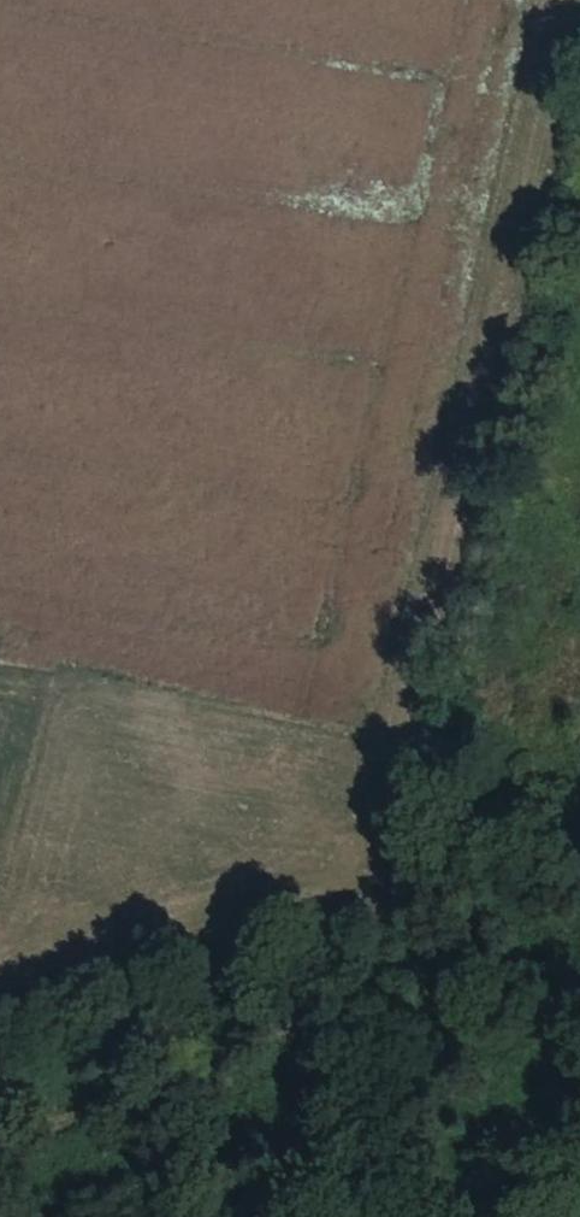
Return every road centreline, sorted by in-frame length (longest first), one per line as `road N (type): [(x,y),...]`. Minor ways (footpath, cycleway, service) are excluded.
road 1 (track): [(0,1018),(176,954),(305,1018),(379,1015),(408,1026),(438,1002),(502,981),(551,1009),(563,1037),(545,1079),(552,1129),(579,1153)]

